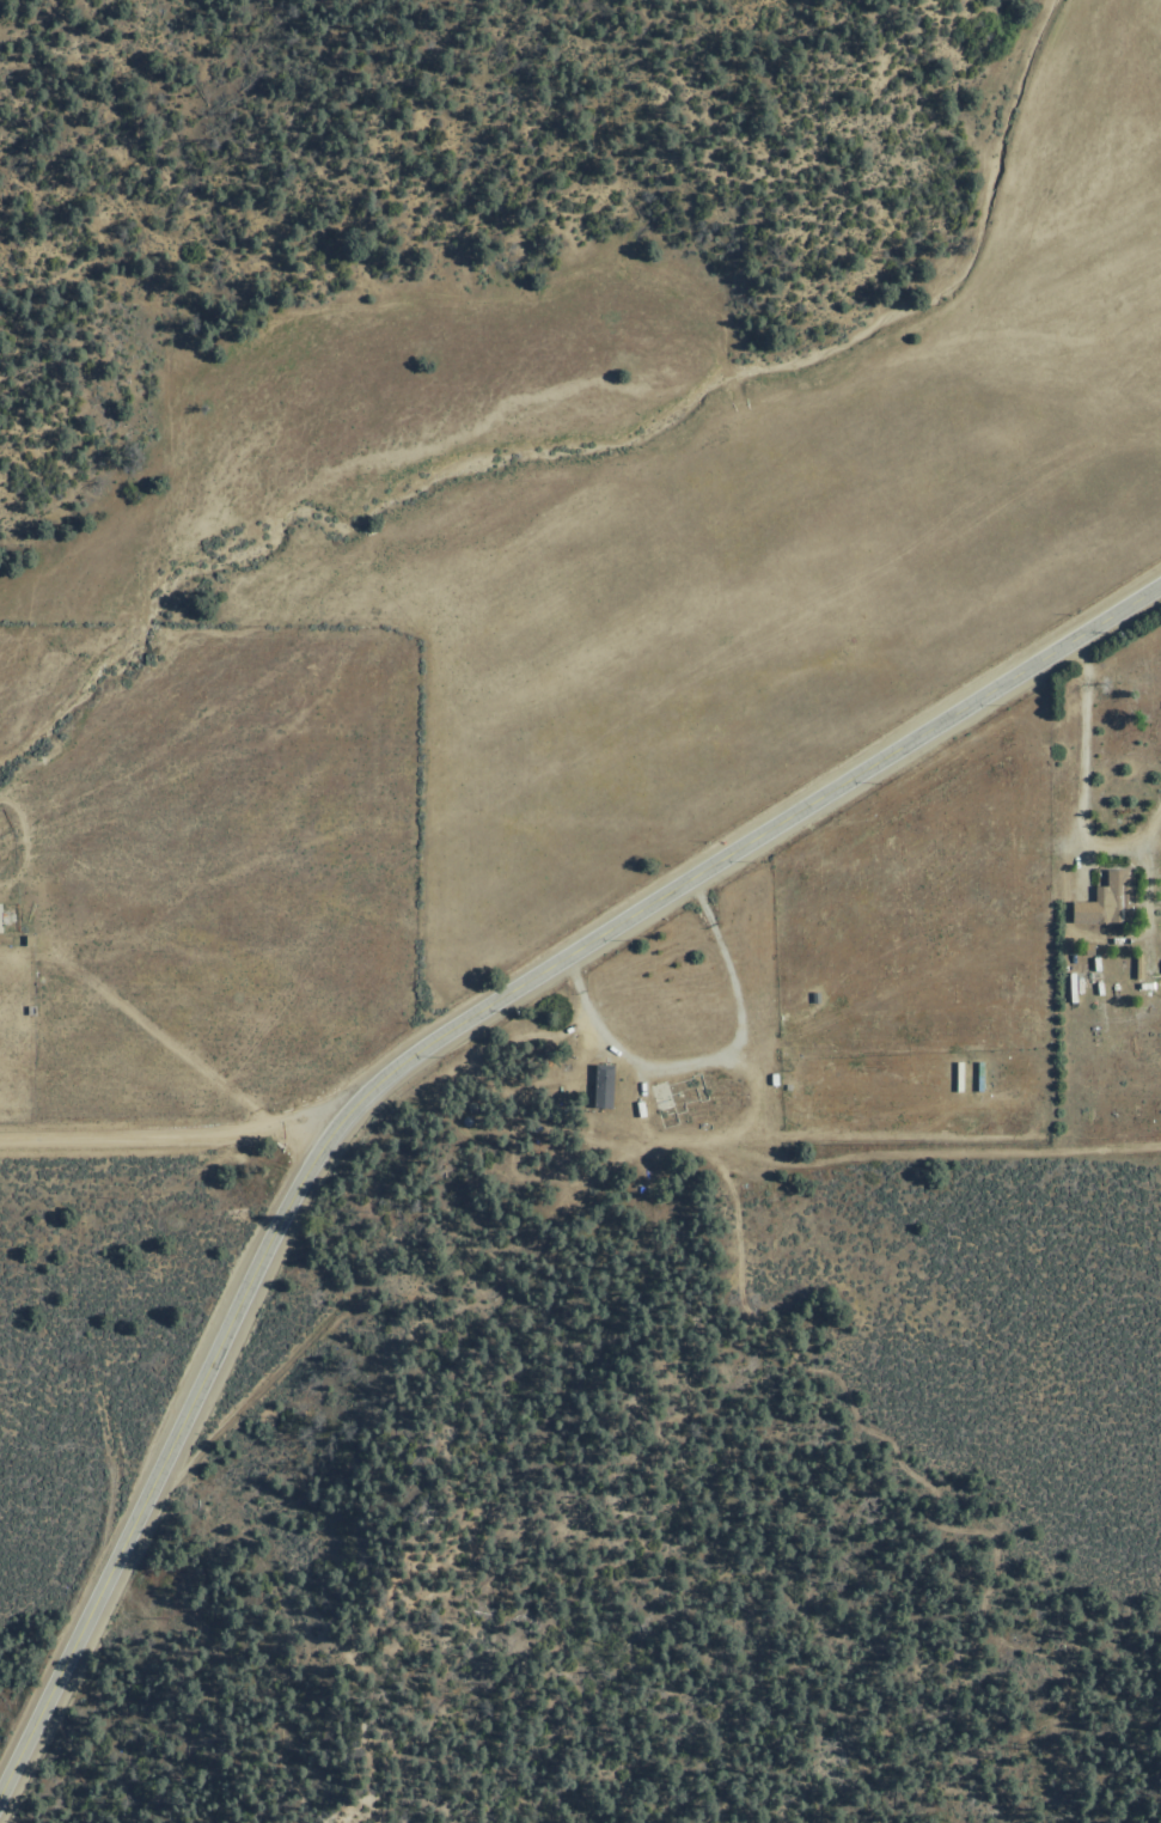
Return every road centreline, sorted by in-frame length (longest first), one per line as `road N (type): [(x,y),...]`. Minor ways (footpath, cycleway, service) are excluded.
road 1 (track): [(0,588),(61,567),(158,504),(170,483),(181,391),(294,315),(427,294),(508,299),(605,263),(650,268),(690,286),(748,333),(788,333),(929,283),(960,246),(982,190),(1000,87),(1046,0)]
road 2 (tertiary): [(340,1130),(448,1034),(1160,589)]
road 3 (tertiary): [(0,1808),(264,1260),(314,1162),(340,1130)]
road 4 (track): [(1072,0),(1043,56),(1009,159),(998,234),(978,278),(917,327),(741,413)]
road 5 (track): [(287,1129),(54,957),(38,956)]
road 6 (residential): [(340,1130),(86,1141)]

